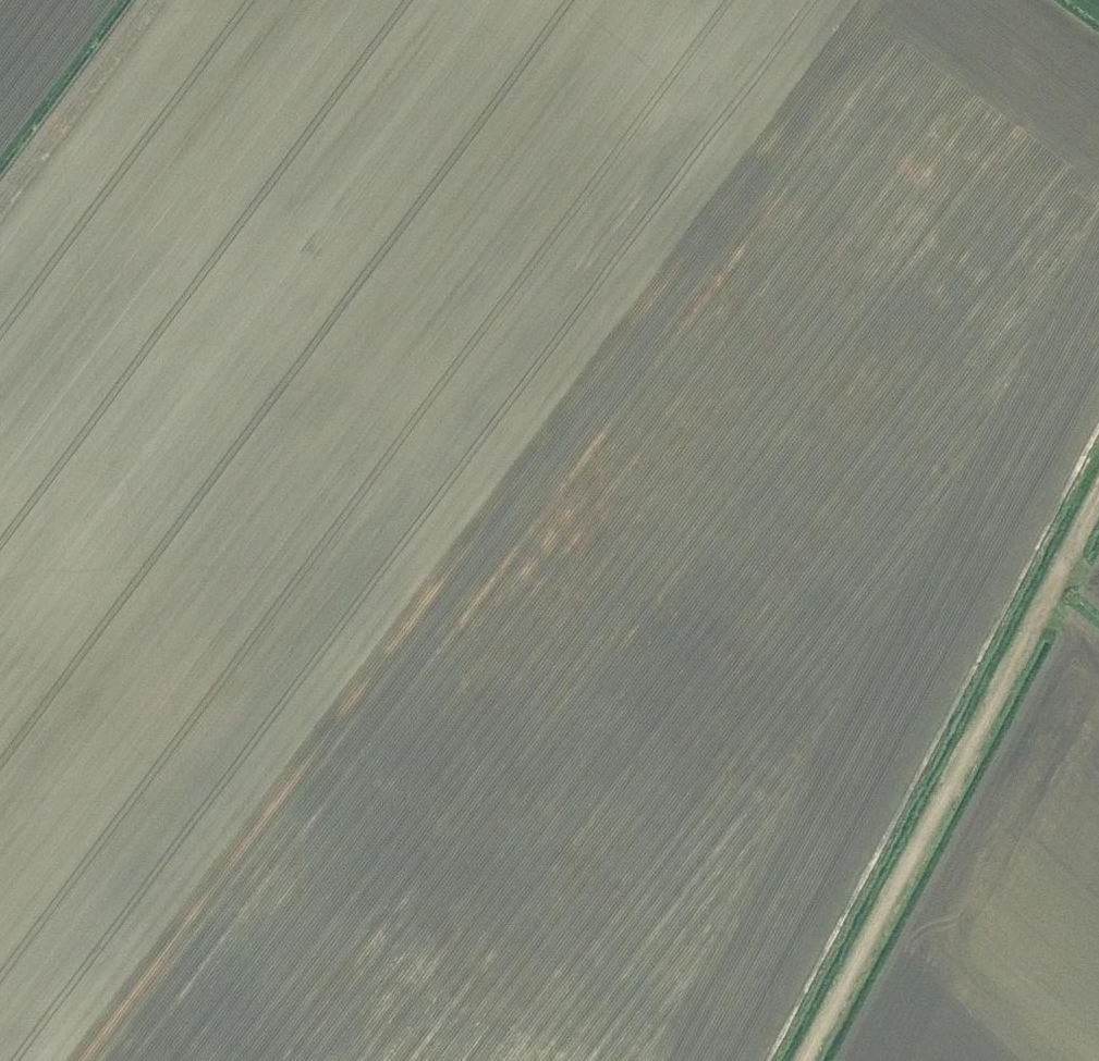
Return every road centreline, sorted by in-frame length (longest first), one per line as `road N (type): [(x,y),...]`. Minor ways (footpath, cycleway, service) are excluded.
road 1 (track): [(1098,492),(800,1060)]

